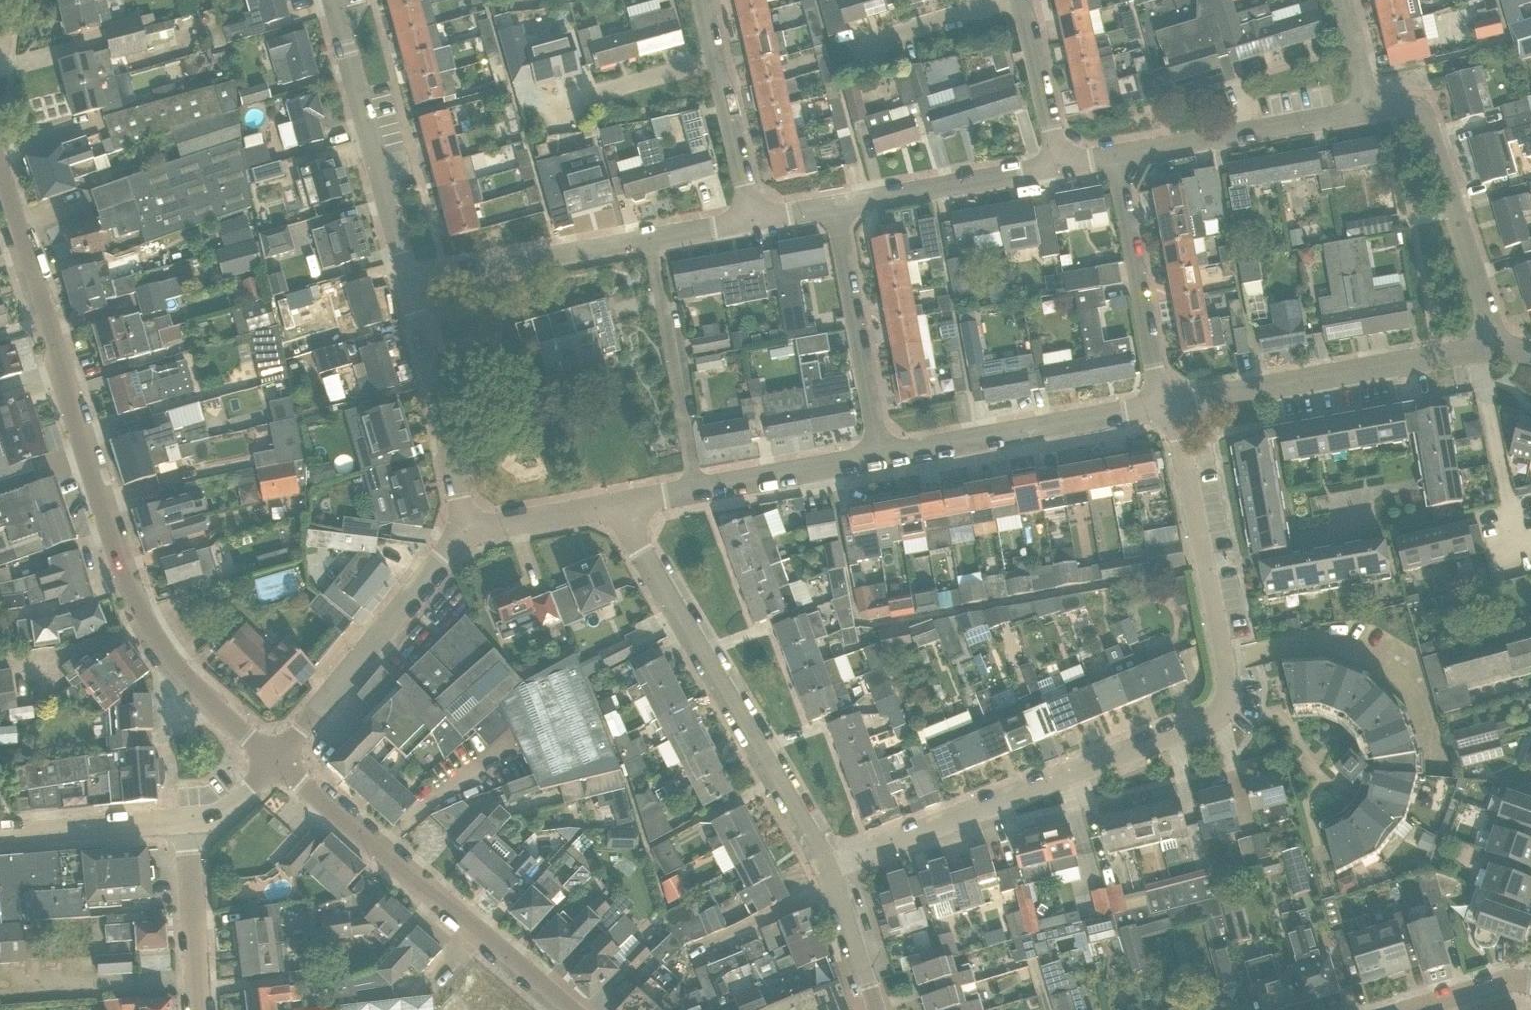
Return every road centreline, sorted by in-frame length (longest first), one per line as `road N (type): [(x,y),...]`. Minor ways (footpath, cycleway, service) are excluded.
road 1 (residential): [(825,871),(1221,716),(1229,676),(1168,405)]
road 2 (residential): [(276,765),(138,601),(107,529),(0,186)]
road 3 (residential): [(825,871),(617,510)]
road 4 (residential): [(562,1009),(276,765)]
road 5 (residential): [(1168,405),(1488,350)]
road 6 (residential): [(276,765),(475,529)]
road 7 (residential): [(1488,350),(1432,130),(1421,114),(1373,116)]
road 8 (residential): [(408,285),(335,0)]
road 9 (residential): [(880,462),(1168,405)]
road 10 (residential): [(698,494),(654,242)]
road 11 (residential): [(880,462),(843,209)]
road 12 (residential): [(1373,116),(1122,160)]
road 13 (residential): [(475,529),(408,285)]
road 14 (residential): [(654,242),(408,285)]
road 15 (residential): [(1168,405),(1122,160)]
road 16 (residential): [(1062,170),(843,209)]
road 17 (residential): [(0,830),(187,828)]
road 18 (residential): [(698,494),(880,462)]
road 19 (residential): [(197,1009),(187,828)]
road 20 (residential): [(547,114),(718,68)]
road 21 (residential): [(1062,170),(1019,0)]
road 22 (residential): [(758,224),(718,68)]
road 23 (residential): [(878,1009),(825,871)]
road 24 (residential): [(475,529),(617,510)]
road 25 (residential): [(1392,1009),(1530,972)]
road 26 (residential): [(882,41),(1015,0)]

